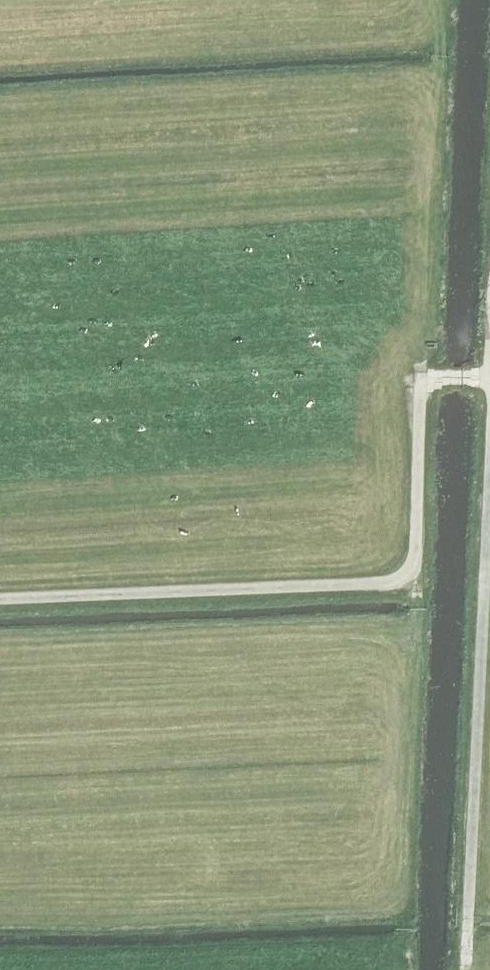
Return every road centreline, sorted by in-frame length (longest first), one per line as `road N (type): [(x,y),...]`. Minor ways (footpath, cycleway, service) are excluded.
road 1 (track): [(489,378),(430,381),(420,392),(415,553),(390,581),(0,599)]
road 2 (track): [(465,965),(489,461)]

